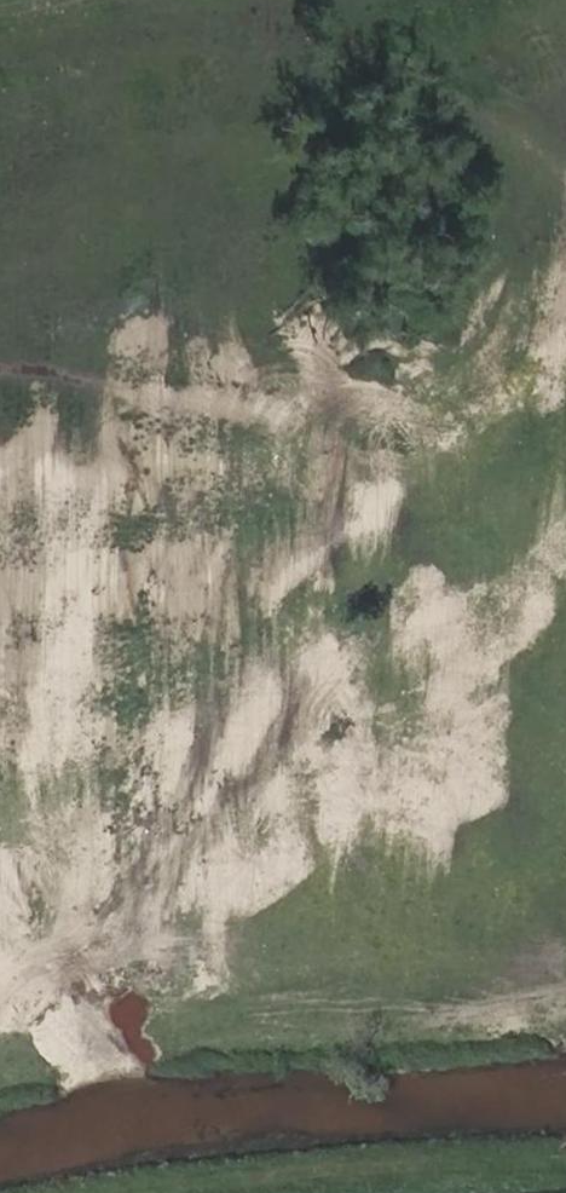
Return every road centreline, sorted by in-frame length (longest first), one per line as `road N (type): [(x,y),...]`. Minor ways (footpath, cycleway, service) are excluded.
road 1 (track): [(47,1192),(196,1174),(565,1151)]

